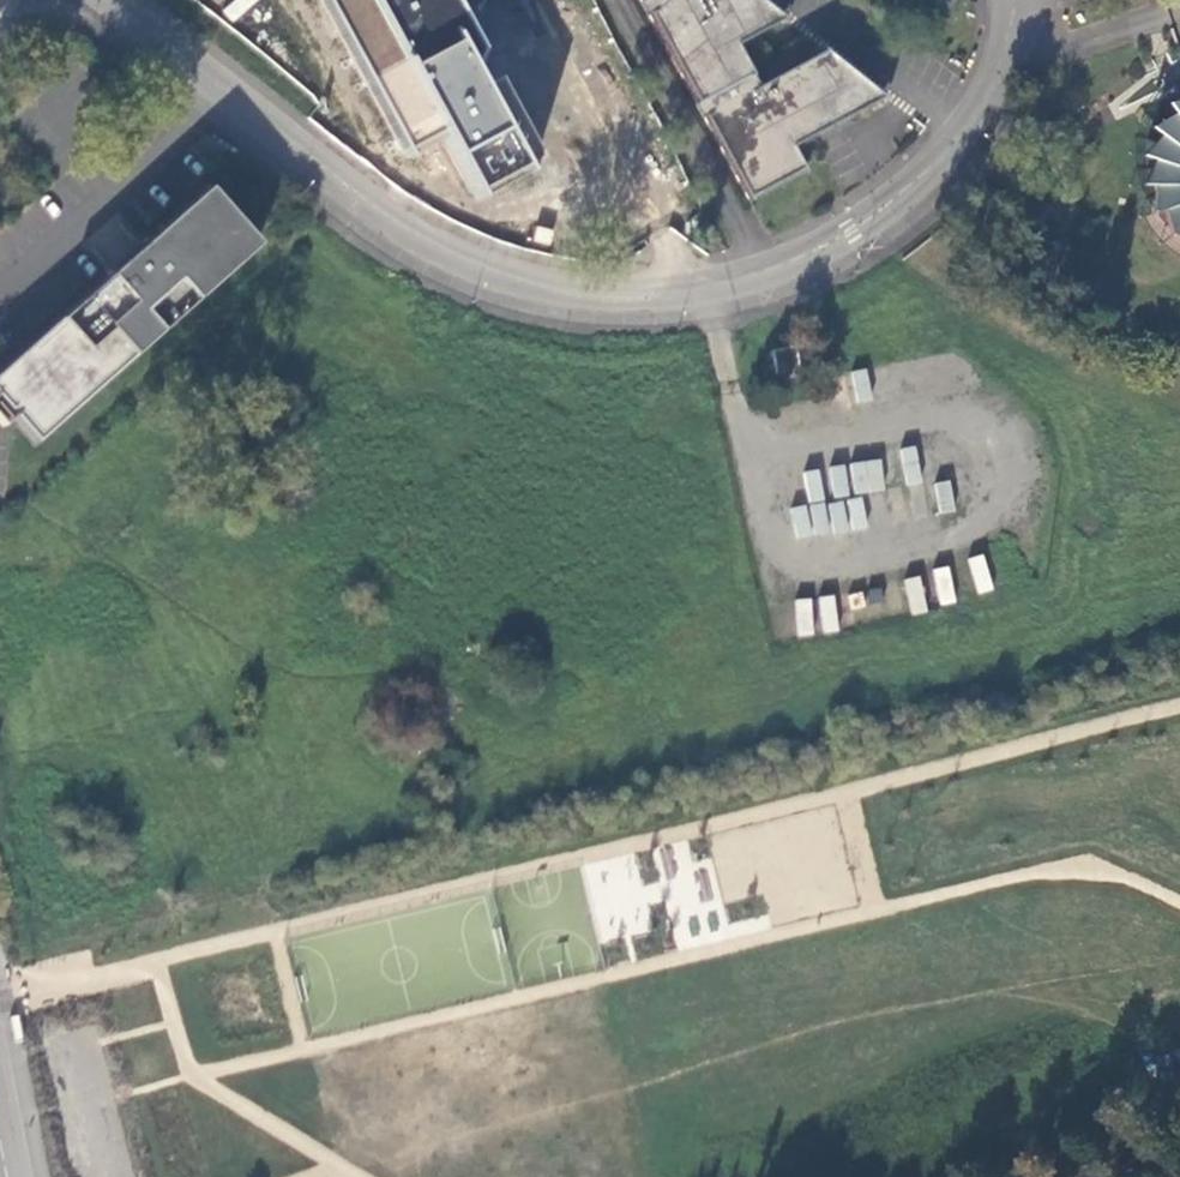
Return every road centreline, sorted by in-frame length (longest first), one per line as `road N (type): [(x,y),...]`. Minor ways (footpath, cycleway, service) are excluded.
road 1 (unclassified): [(113,0),(428,243),(548,287),(620,294),(702,288),(767,270),(889,207),(959,135),(1000,68),(1015,20)]

